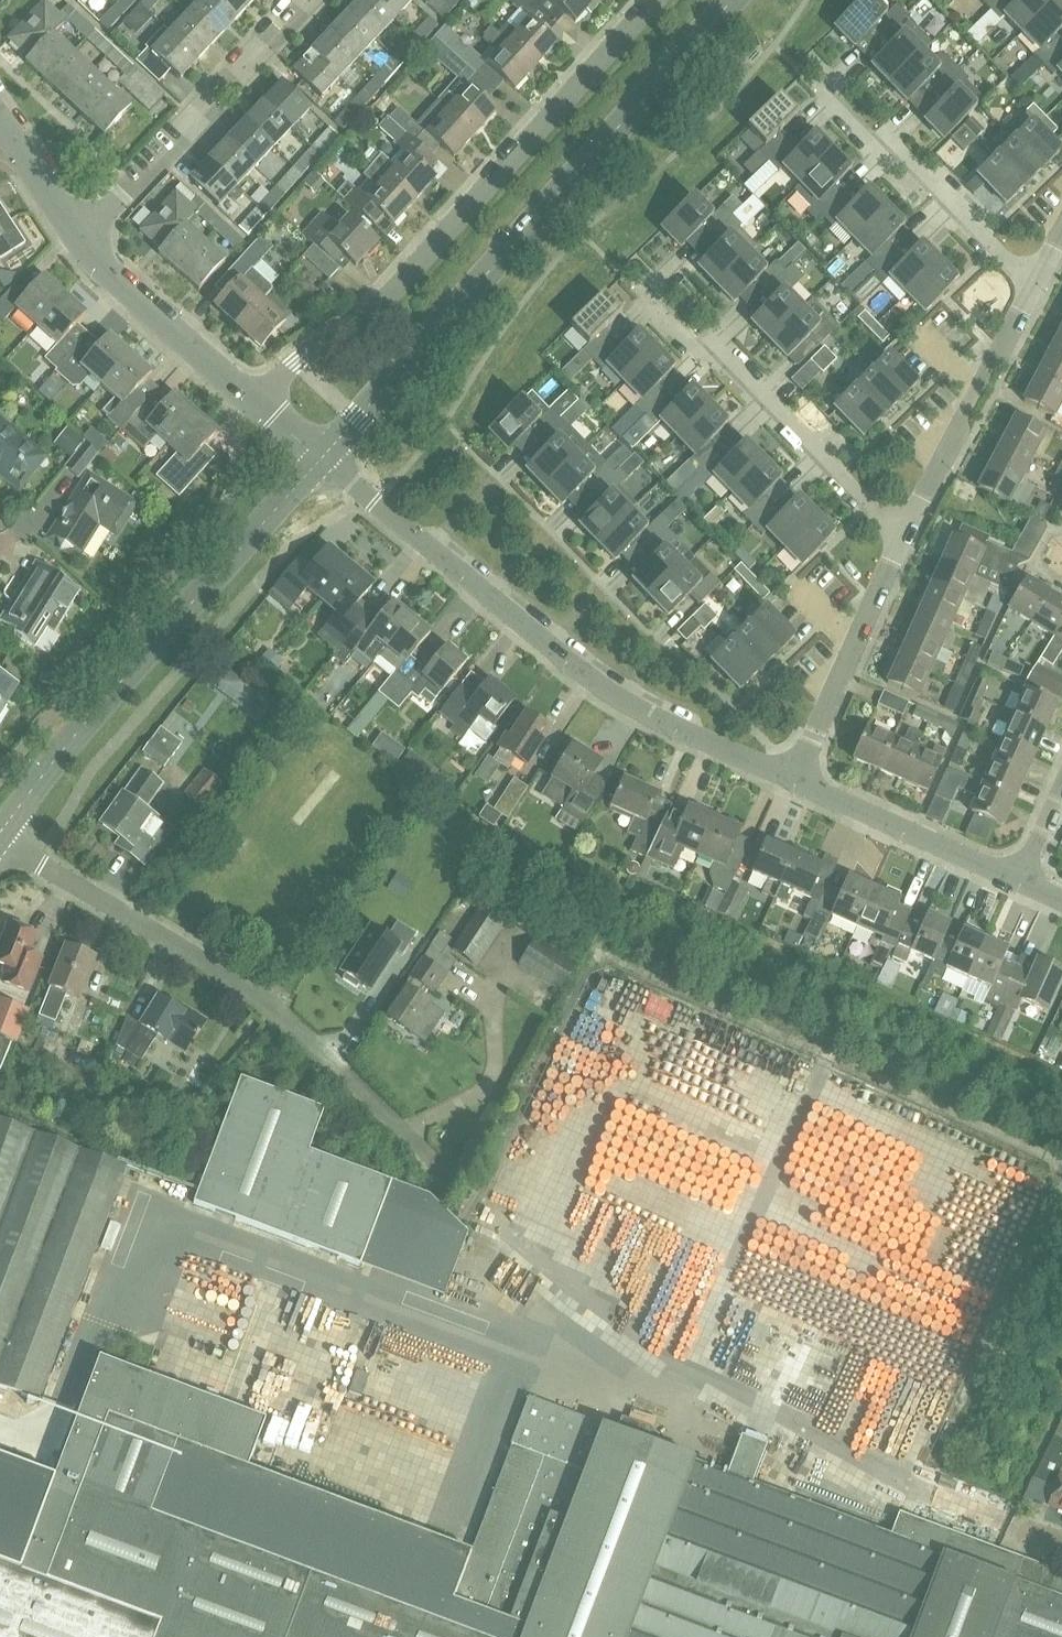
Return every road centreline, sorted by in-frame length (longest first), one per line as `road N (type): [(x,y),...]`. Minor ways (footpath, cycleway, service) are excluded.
road 1 (tertiary): [(323,463),(737,0)]
road 2 (unclassified): [(468,1210),(406,1134),(260,995),(0,846)]
road 3 (residential): [(795,781),(647,716),(568,663),(323,463)]
road 4 (residential): [(257,408),(299,364),(372,315),(656,0)]
road 5 (tertiary): [(0,839),(79,735),(323,463)]
road 6 (residential): [(902,536),(628,277)]
road 7 (residential): [(80,238),(300,0)]
road 8 (residential): [(1029,282),(805,71)]
road 9 (residential): [(902,536),(1029,282)]
road 10 (residential): [(795,781),(902,536)]
road 11 (residential): [(257,408),(80,238)]
road 12 (residential): [(1018,879),(795,781)]
road 13 (residential): [(80,238),(0,135)]

